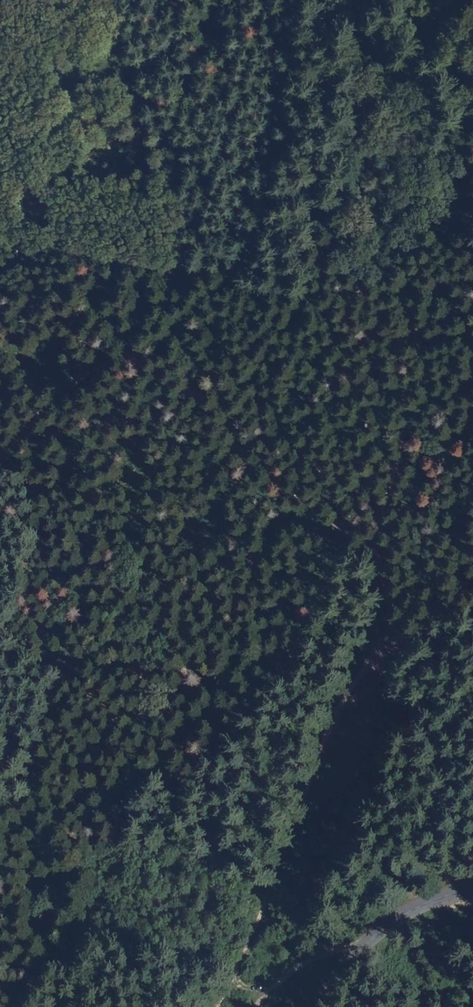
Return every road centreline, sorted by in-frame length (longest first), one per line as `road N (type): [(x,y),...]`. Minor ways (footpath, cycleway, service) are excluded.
road 1 (track): [(472,257),(400,283),(289,290),(180,269),(137,277),(95,296),(0,436)]
road 2 (track): [(375,638),(225,1006)]
road 3 (track): [(472,279),(409,360),(410,423),(375,638)]
road 4 (track): [(180,269),(285,410),(383,581)]
road 5 (tertiary): [(472,894),(409,920),(330,976),(306,1006)]

